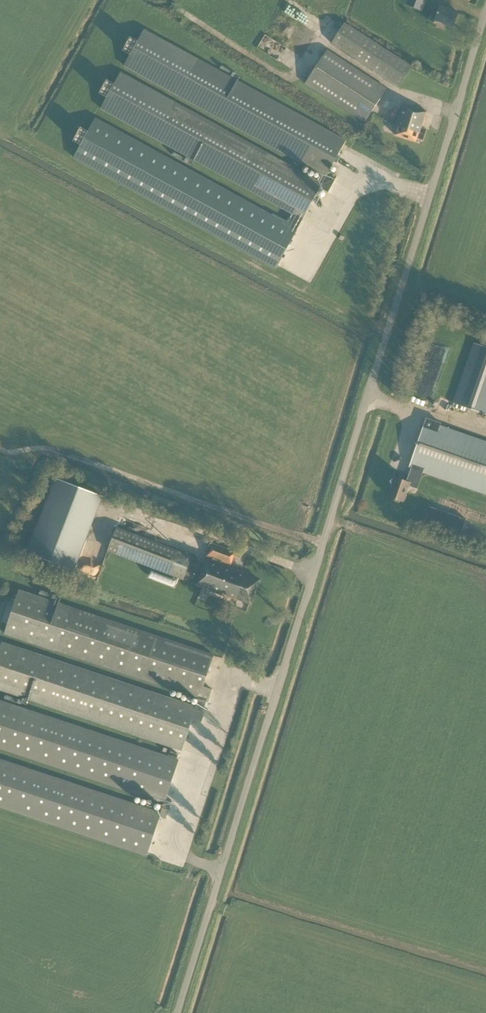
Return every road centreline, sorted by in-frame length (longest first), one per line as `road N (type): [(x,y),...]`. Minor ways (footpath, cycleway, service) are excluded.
road 1 (unclassified): [(176,1012),(485,19)]

